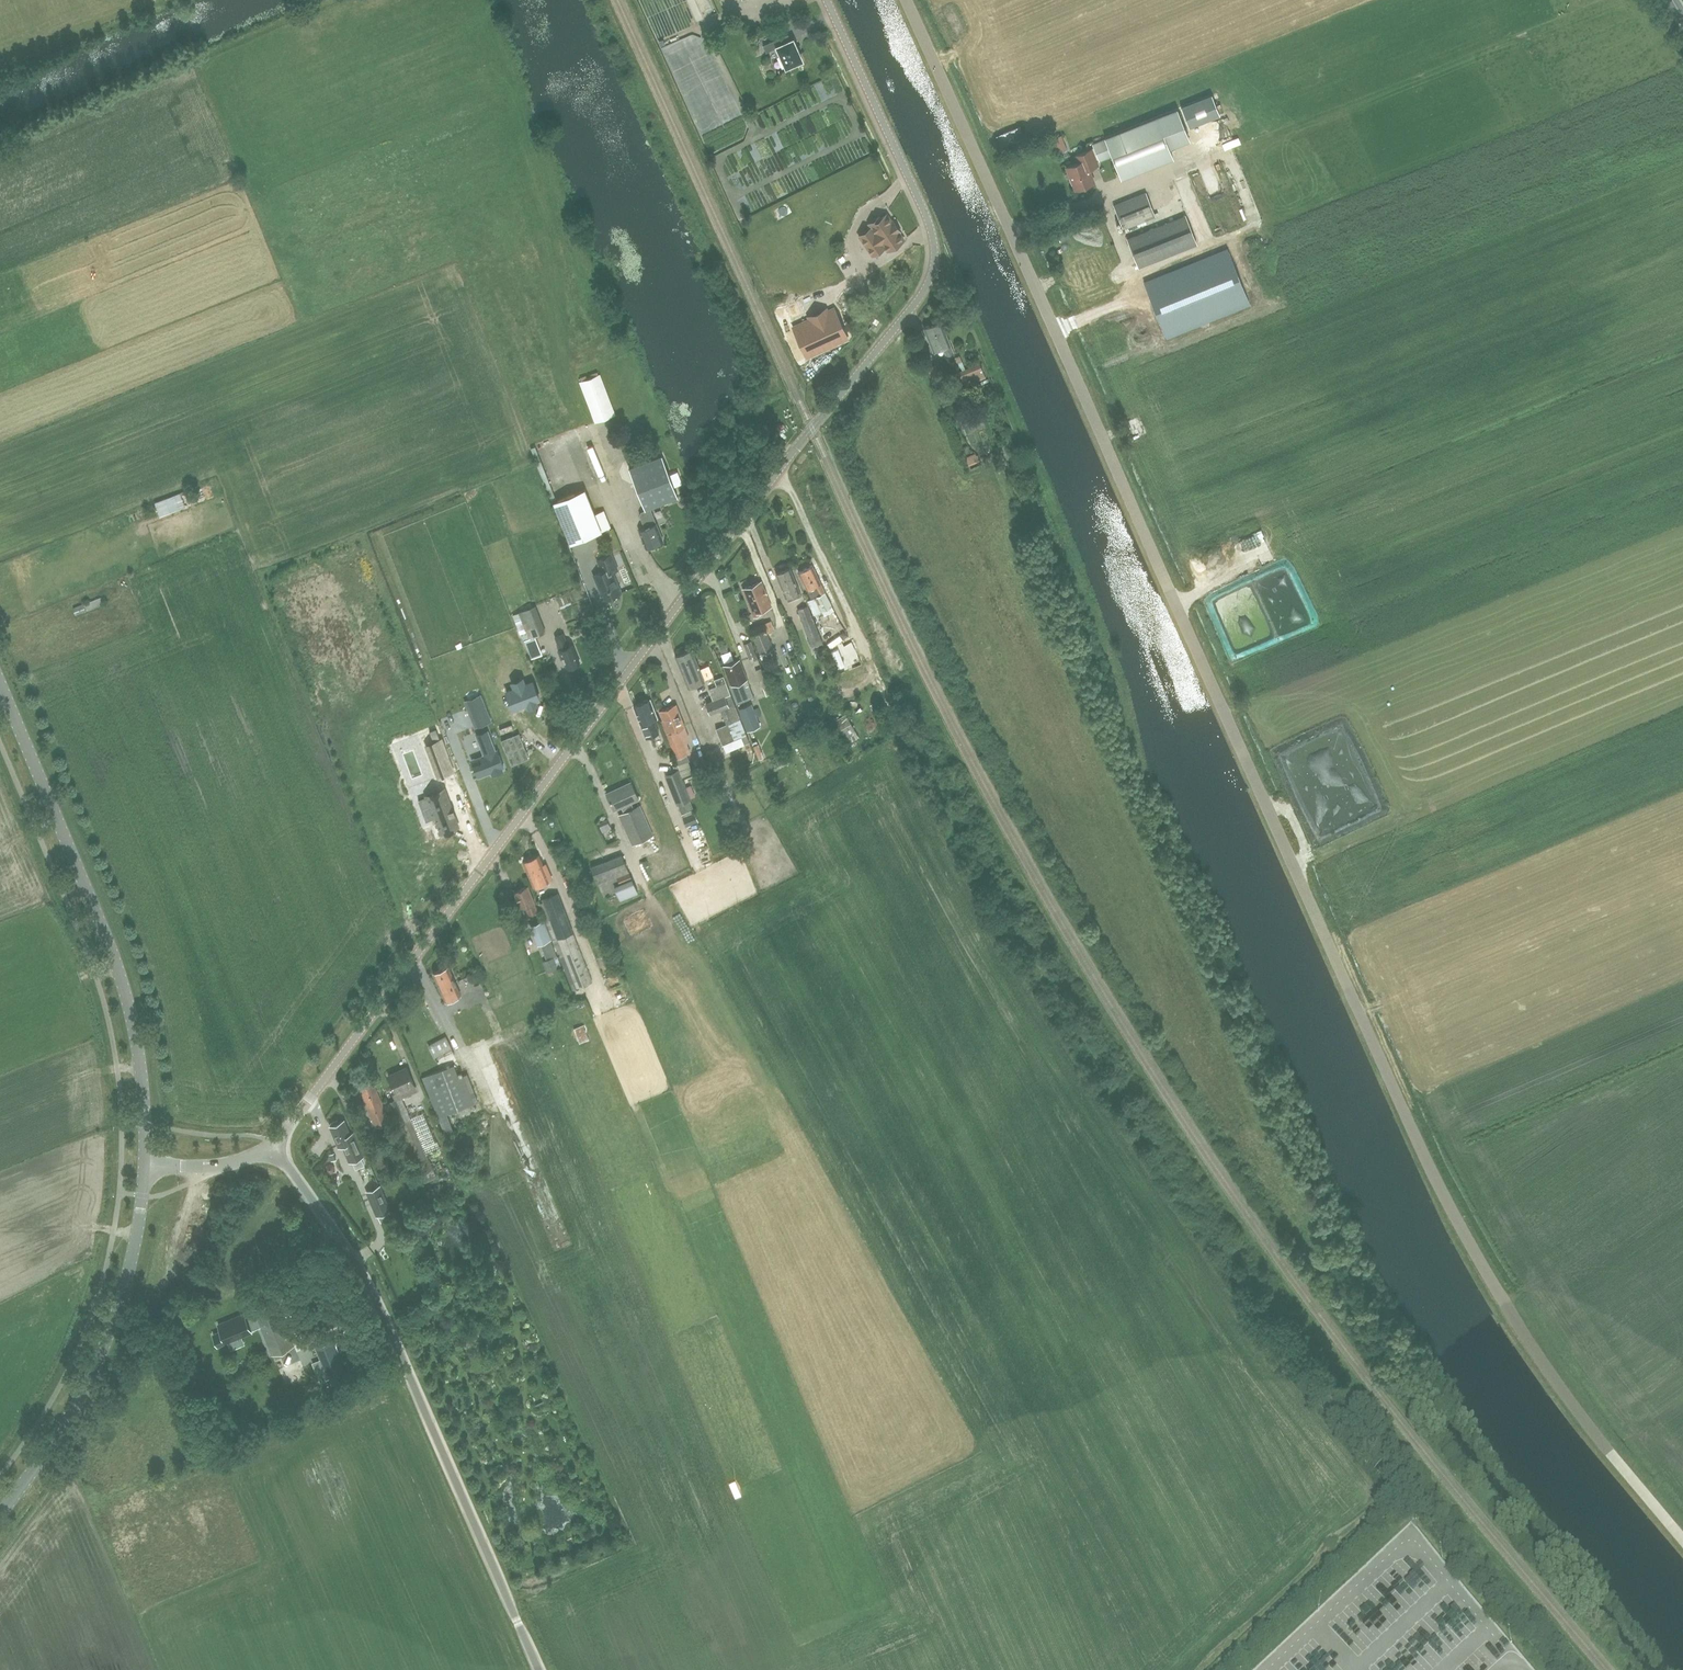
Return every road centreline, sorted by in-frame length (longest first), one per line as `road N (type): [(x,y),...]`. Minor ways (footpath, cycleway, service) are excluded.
road 1 (unclassified): [(1682,1537),(1538,1356),(1449,1206),(905,0)]
road 2 (tertiary): [(272,1145),(929,279),(934,248),(927,218),(827,0)]
road 3 (unclassified): [(539,1669),(367,1283),(272,1145)]
road 4 (secondary): [(145,1165),(142,1072),(117,965),(0,684)]
road 5 (secondary): [(0,1515),(57,1437),(103,1351),(135,1245),(145,1165)]
road 6 (track): [(779,471),(908,733)]
road 7 (tertiary): [(145,1165),(232,1164),(272,1145)]

